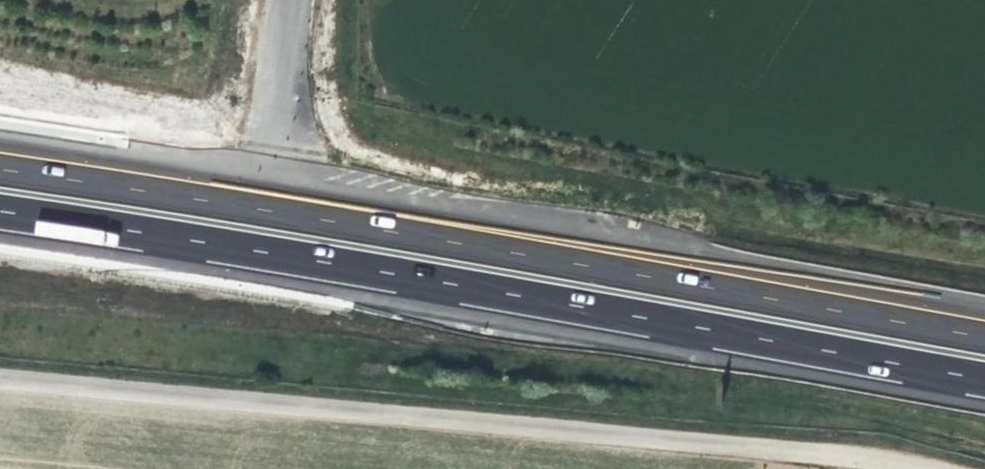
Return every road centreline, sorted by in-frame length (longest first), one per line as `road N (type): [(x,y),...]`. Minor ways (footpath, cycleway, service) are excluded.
road 1 (motorway): [(0,216),(984,381)]
road 2 (motorway): [(984,328),(576,254),(0,167)]
road 3 (track): [(925,468),(867,457),(0,378)]

